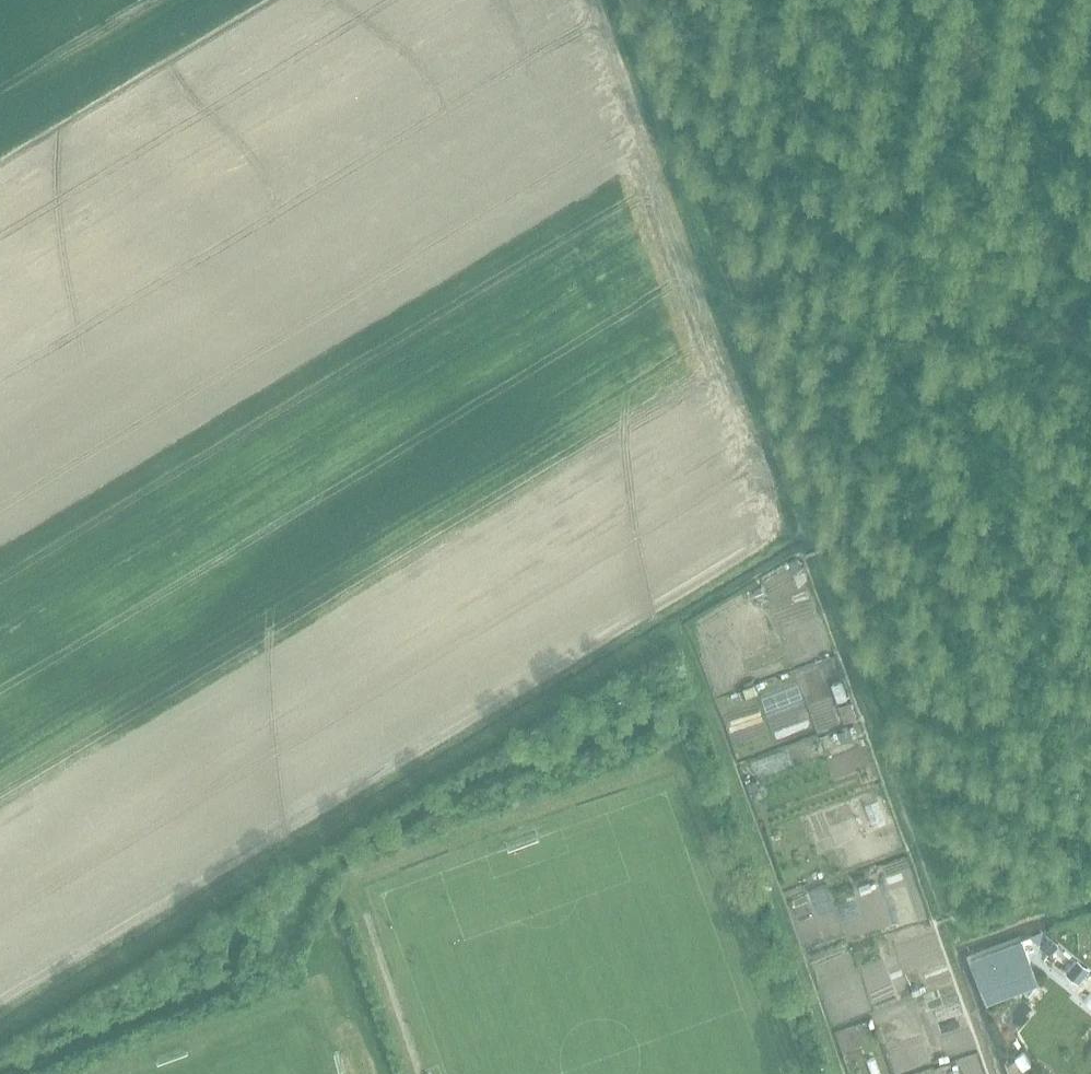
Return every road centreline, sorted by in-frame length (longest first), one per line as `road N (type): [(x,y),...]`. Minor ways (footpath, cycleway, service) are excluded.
road 1 (track): [(707,692),(844,1073)]

